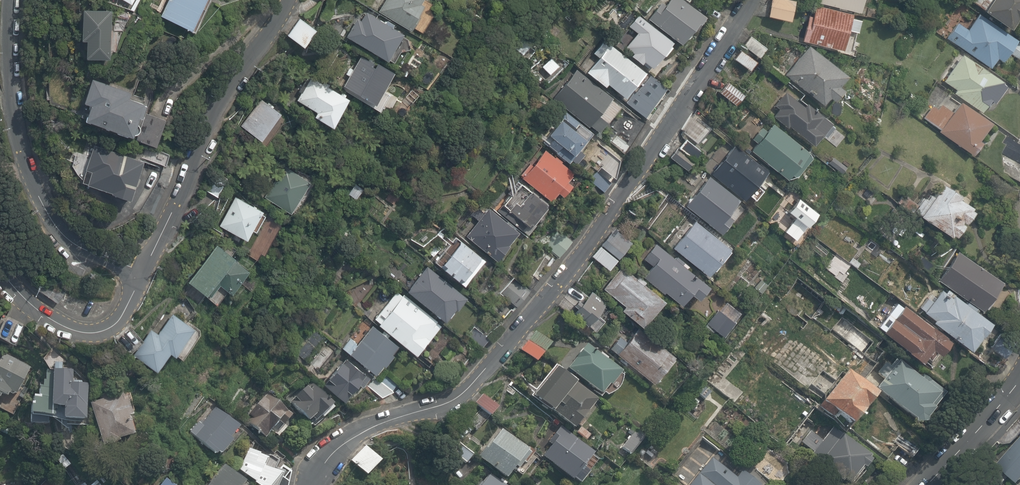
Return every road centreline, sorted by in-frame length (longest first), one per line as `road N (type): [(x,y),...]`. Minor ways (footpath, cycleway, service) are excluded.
road 1 (residential): [(316,484),(347,437),(455,393),(491,358),(568,271),(750,0)]
road 2 (residential): [(9,0),(17,138),(37,196),(67,244),(134,282)]
road 3 (residential): [(288,0),(229,85),(134,282)]
road 4 (residential): [(134,282),(110,323),(89,330),(56,319),(0,269)]
road 5 (tertiary): [(1019,382),(925,484)]

